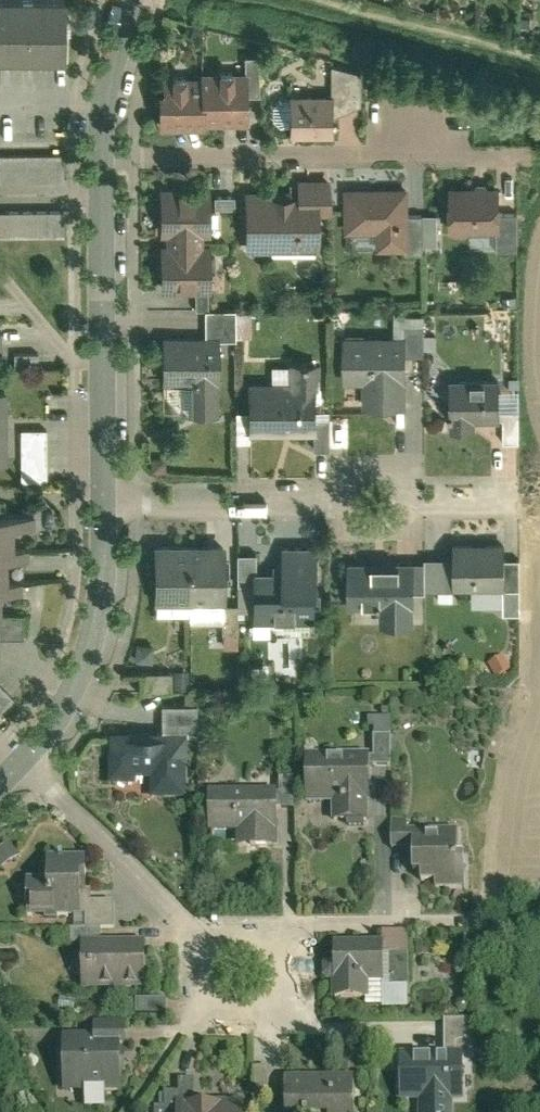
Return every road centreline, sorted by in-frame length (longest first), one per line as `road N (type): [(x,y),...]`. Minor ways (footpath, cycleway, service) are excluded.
road 1 (residential): [(104,160),(506,157)]
road 2 (residential): [(108,504),(470,500)]
road 3 (residential): [(104,160),(108,504)]
road 4 (residential): [(25,765),(241,990)]
road 5 (residential): [(108,504),(94,646),(68,707),(25,765)]
road 6 (residential): [(134,0),(107,103),(104,160)]

